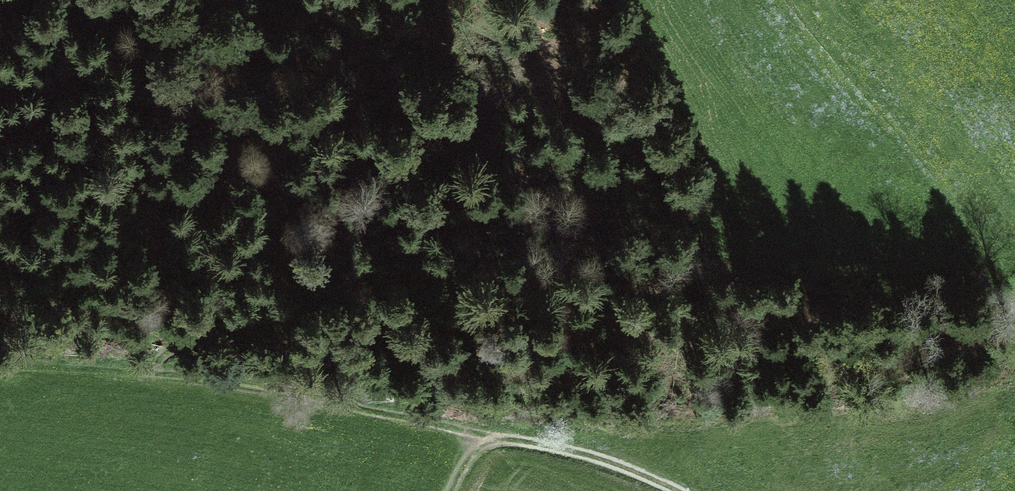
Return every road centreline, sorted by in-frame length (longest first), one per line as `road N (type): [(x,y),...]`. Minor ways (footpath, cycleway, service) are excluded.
road 1 (track): [(0,3),(69,27),(304,60),(601,190),(611,214),(598,230),(292,307),(181,349),(190,358),(612,468),(664,490)]

